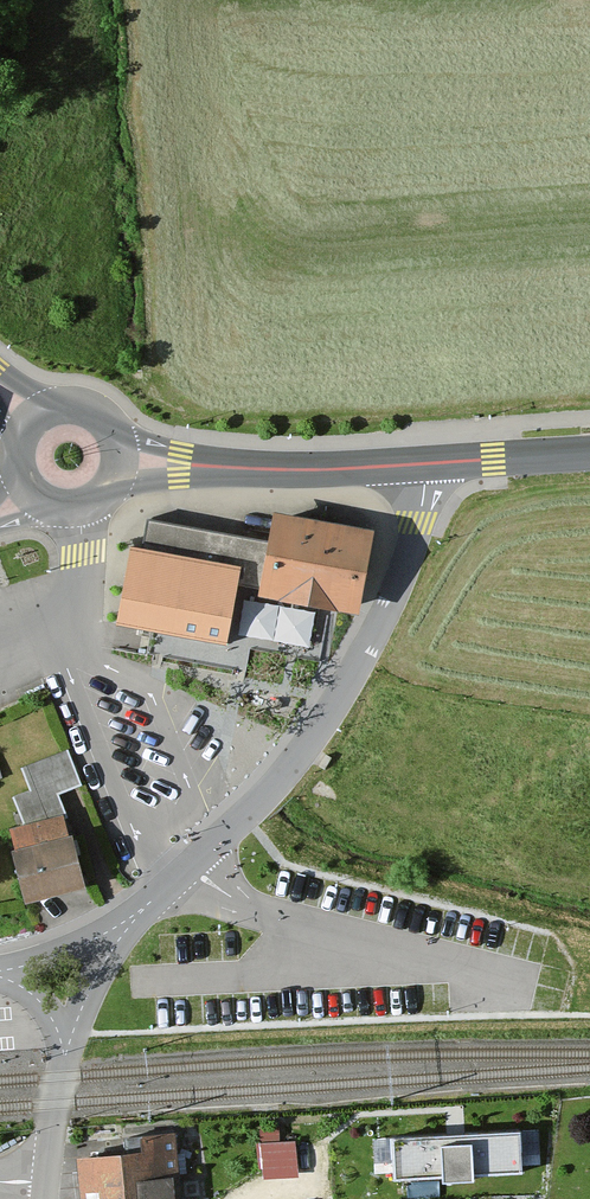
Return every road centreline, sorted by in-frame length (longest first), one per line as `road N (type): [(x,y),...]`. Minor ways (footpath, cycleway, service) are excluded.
road 1 (unclassified): [(422,465),(406,576),(335,701),(288,772),(136,915)]
road 2 (secondary): [(233,468),(422,465)]
road 3 (secondary): [(422,465),(589,453)]
road 4 (unclassified): [(136,915),(95,979),(64,1057)]
road 5 (unclassified): [(0,970),(69,950),(136,915)]
road 6 (unclassified): [(64,1057),(46,1183)]

